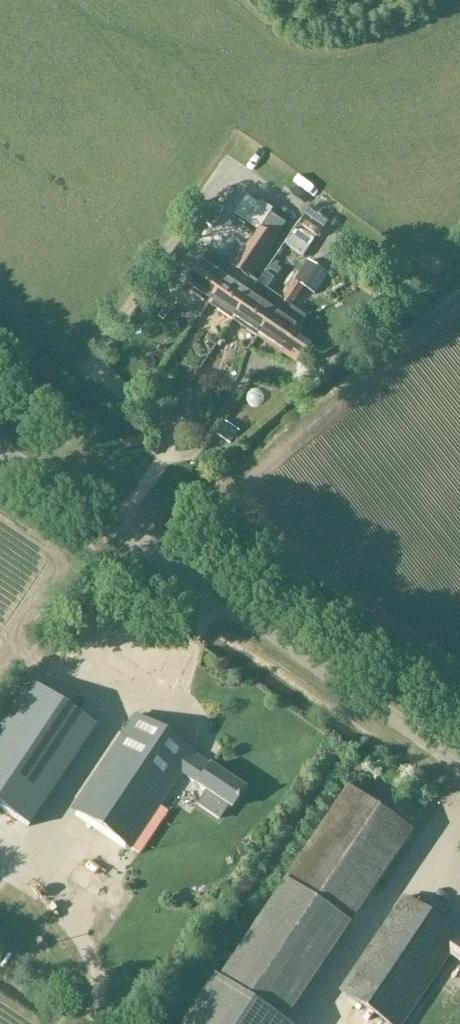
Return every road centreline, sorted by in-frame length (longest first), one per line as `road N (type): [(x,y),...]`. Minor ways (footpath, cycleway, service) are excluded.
road 1 (unclassified): [(459,760),(0,450)]

